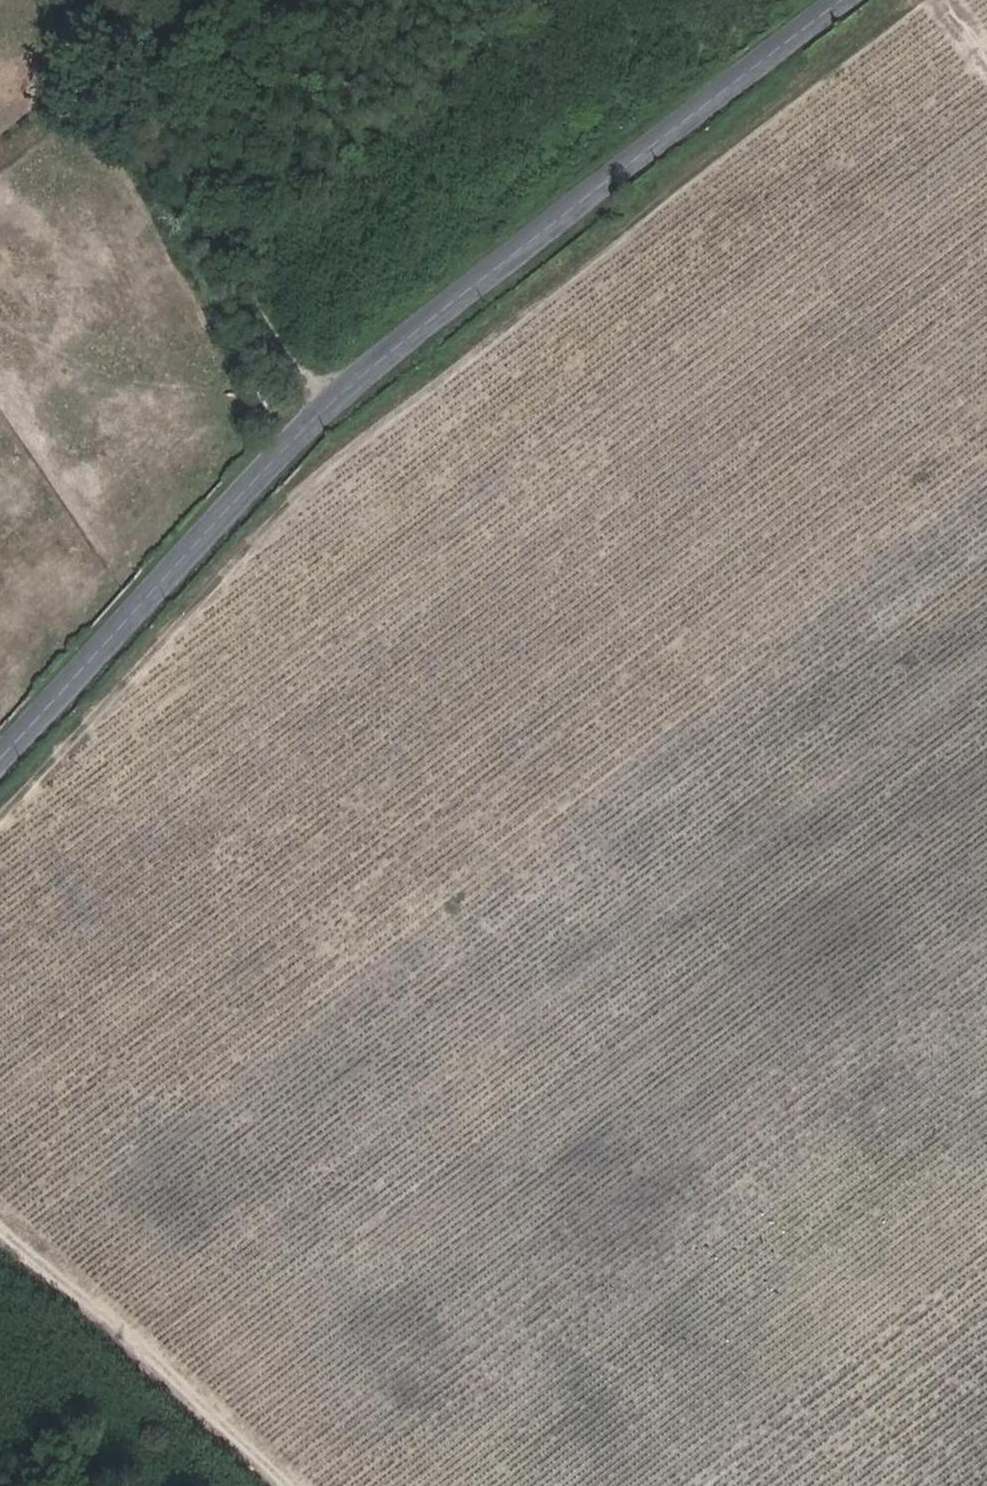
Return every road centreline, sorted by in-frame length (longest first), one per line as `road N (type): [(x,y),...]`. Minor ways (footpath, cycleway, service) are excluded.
road 1 (secondary): [(0,760),(320,412),(844,0)]
road 2 (track): [(320,412),(95,0)]

